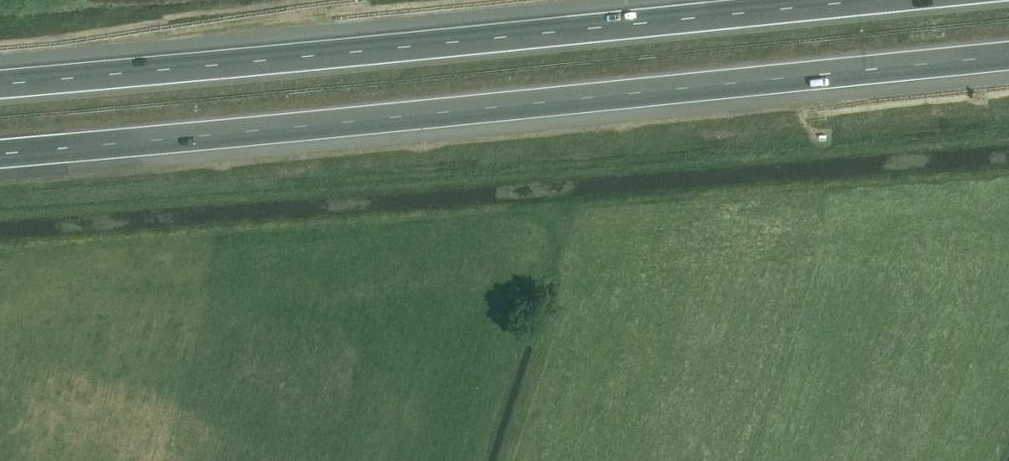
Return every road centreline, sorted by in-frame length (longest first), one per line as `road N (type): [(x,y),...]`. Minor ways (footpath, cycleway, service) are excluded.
road 1 (motorway): [(0,153),(1008,55)]
road 2 (motorway): [(852,0),(0,83)]

